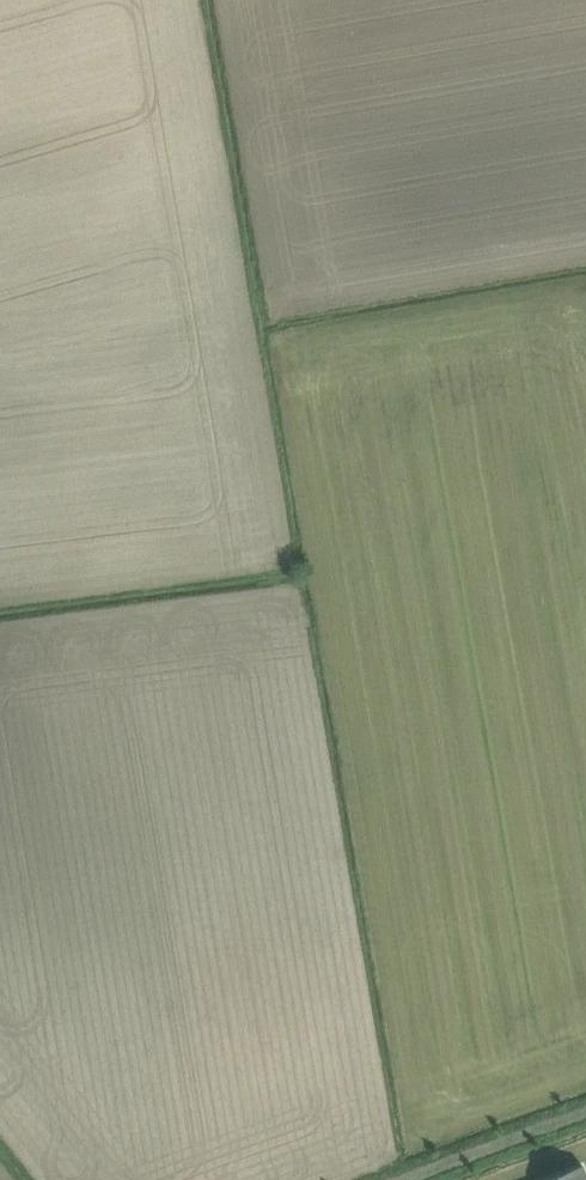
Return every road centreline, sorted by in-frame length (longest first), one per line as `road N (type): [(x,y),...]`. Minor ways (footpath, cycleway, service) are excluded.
road 1 (track): [(585,1110),(396,1179)]

